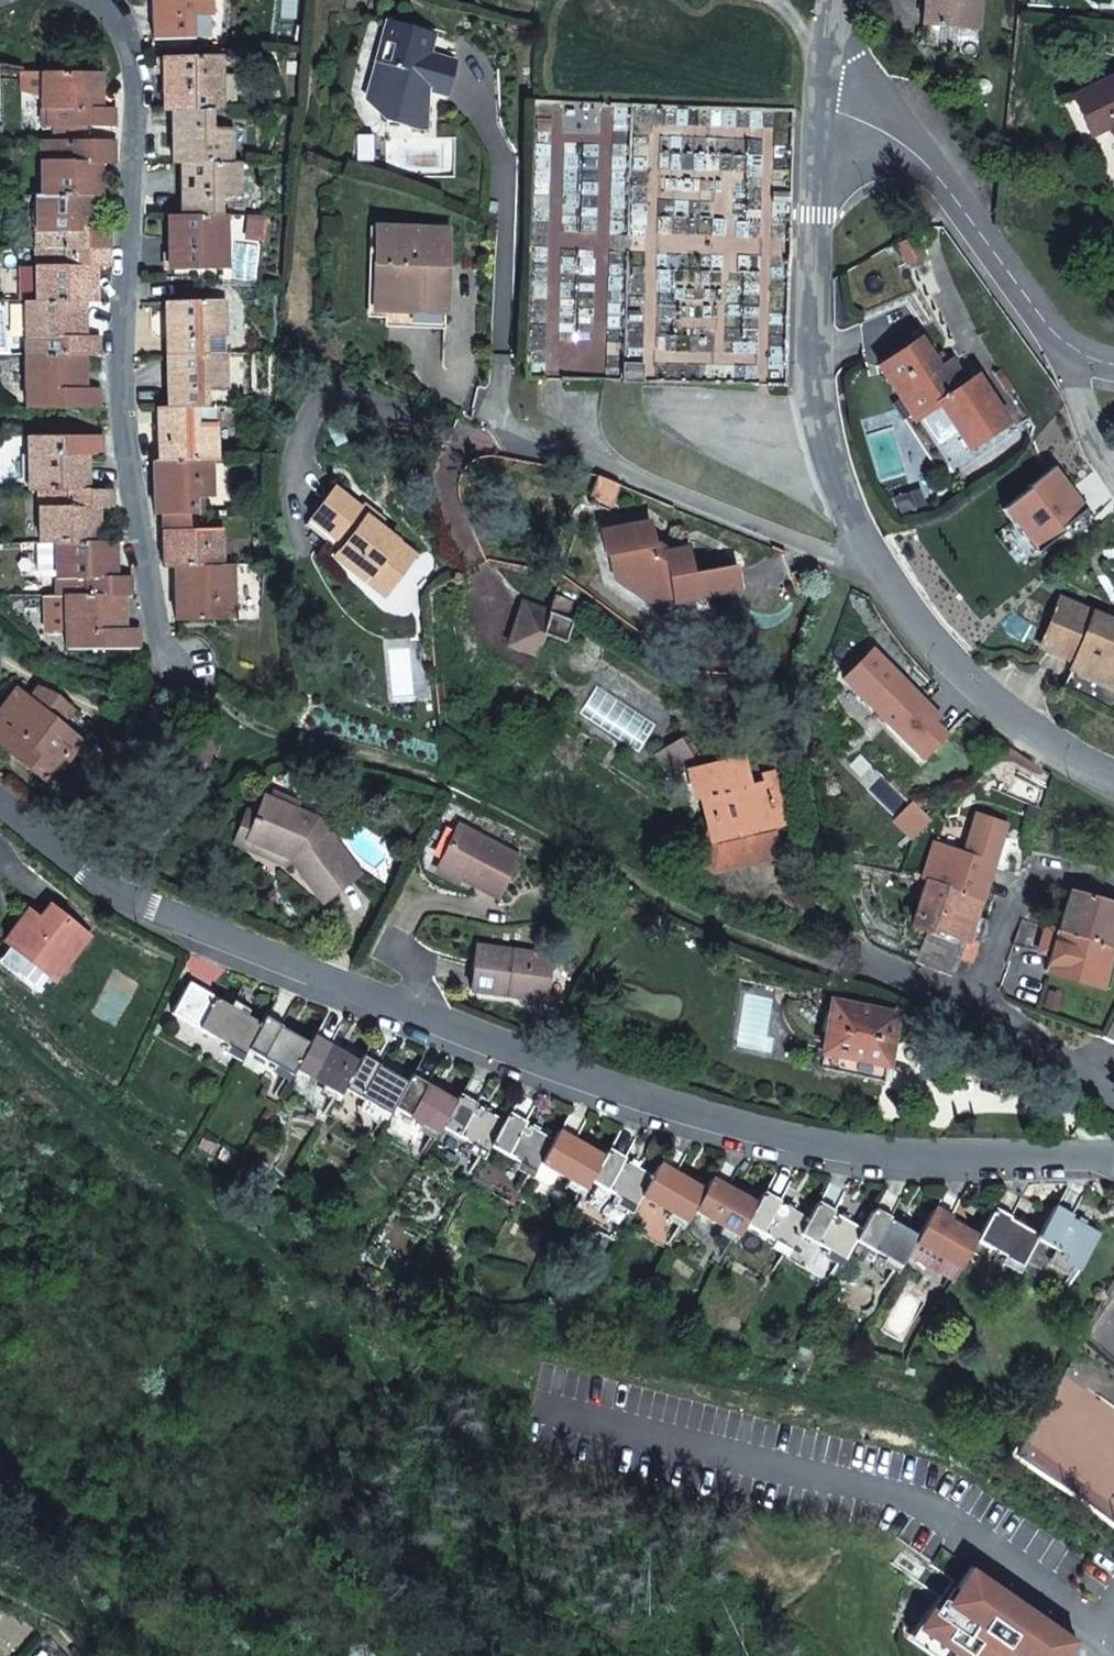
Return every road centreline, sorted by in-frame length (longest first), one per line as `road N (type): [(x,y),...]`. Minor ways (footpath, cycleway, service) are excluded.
road 1 (track): [(167,666),(225,713),(415,768),(785,951),(873,969),(803,805),(803,704),(843,561)]
road 2 (residential): [(0,812),(46,854),(110,895),(616,1096),(876,1163),(1113,1162)]
road 3 (residential): [(475,101),(502,160),(499,410),(636,480),(887,579)]
road 4 (residential): [(104,0),(132,38),(136,78),(124,379),(132,509),(167,666)]
road 5 (residential): [(1110,1655),(921,1501),(587,1421)]
road 6 (unclassified): [(887,579),(845,502),(810,403),(822,94)]
road 7 (unclassified): [(1069,341),(1040,323),(925,157),(822,94)]
road 8 (unclassified): [(1113,778),(1040,740),(969,684),(910,621),(887,579)]
road 9 (residential): [(1113,883),(1054,869),(1015,896),(975,1002)]
road 10 (residential): [(1113,1099),(975,1002)]
road 11 (residential): [(1069,341),(1079,417),(1113,459)]

